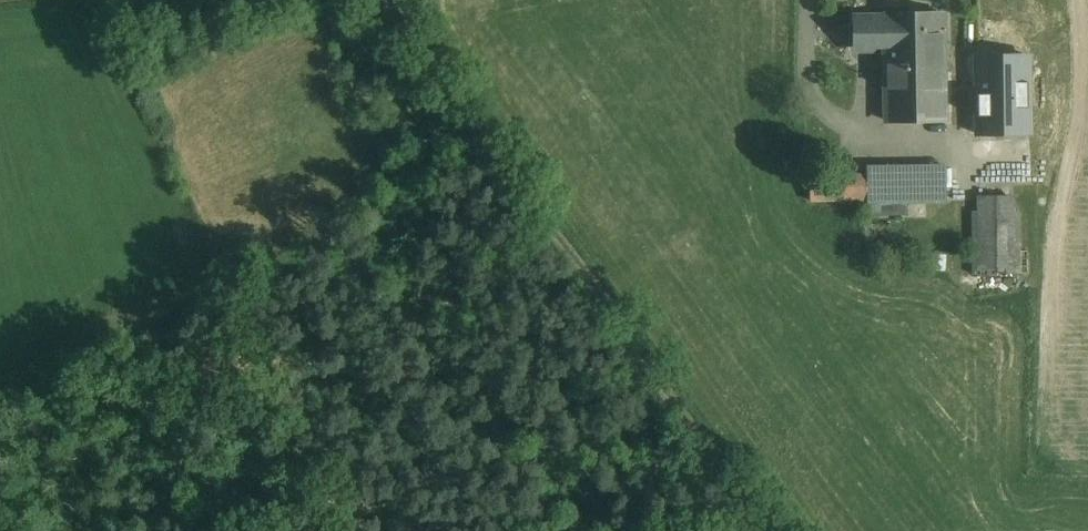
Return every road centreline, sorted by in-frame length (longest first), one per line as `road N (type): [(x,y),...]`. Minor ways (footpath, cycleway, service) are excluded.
road 1 (track): [(409,0),(786,530)]

